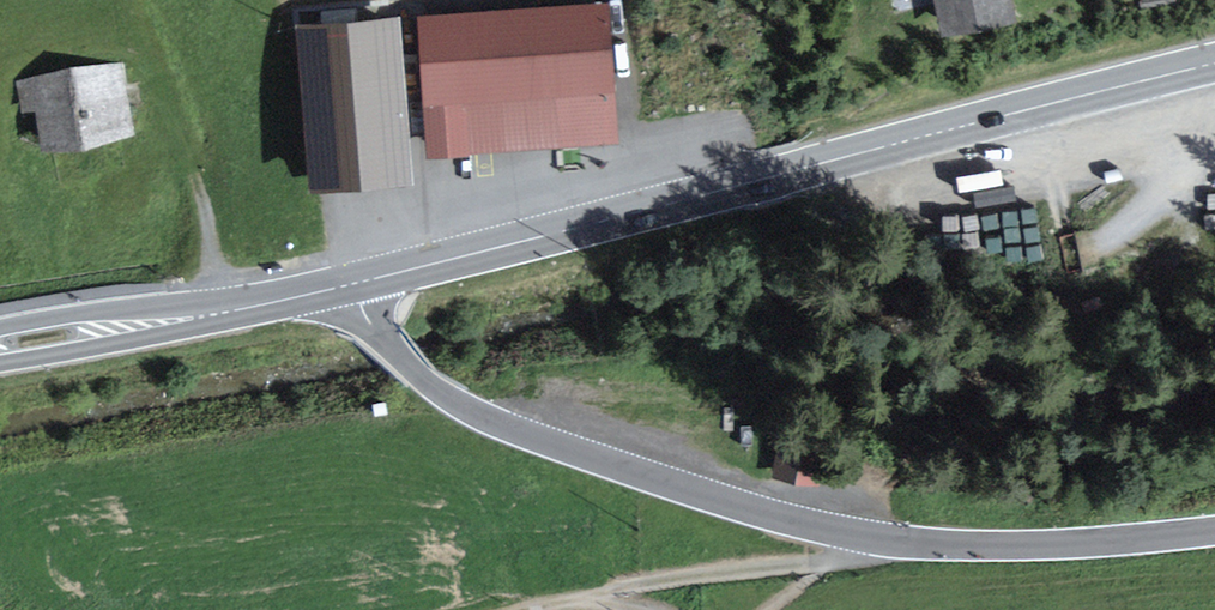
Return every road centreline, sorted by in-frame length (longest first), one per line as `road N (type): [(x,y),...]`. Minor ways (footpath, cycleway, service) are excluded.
road 1 (tertiary): [(1214,534),(1077,548),(900,548),(715,504),(537,446),(446,403),(384,342),(365,283)]
road 2 (secondary): [(365,283),(1214,63)]
road 3 (track): [(524,609),(633,586),(900,548)]
road 4 (secondary): [(365,283),(0,352)]
road 5 (track): [(147,82),(208,214),(219,311)]

